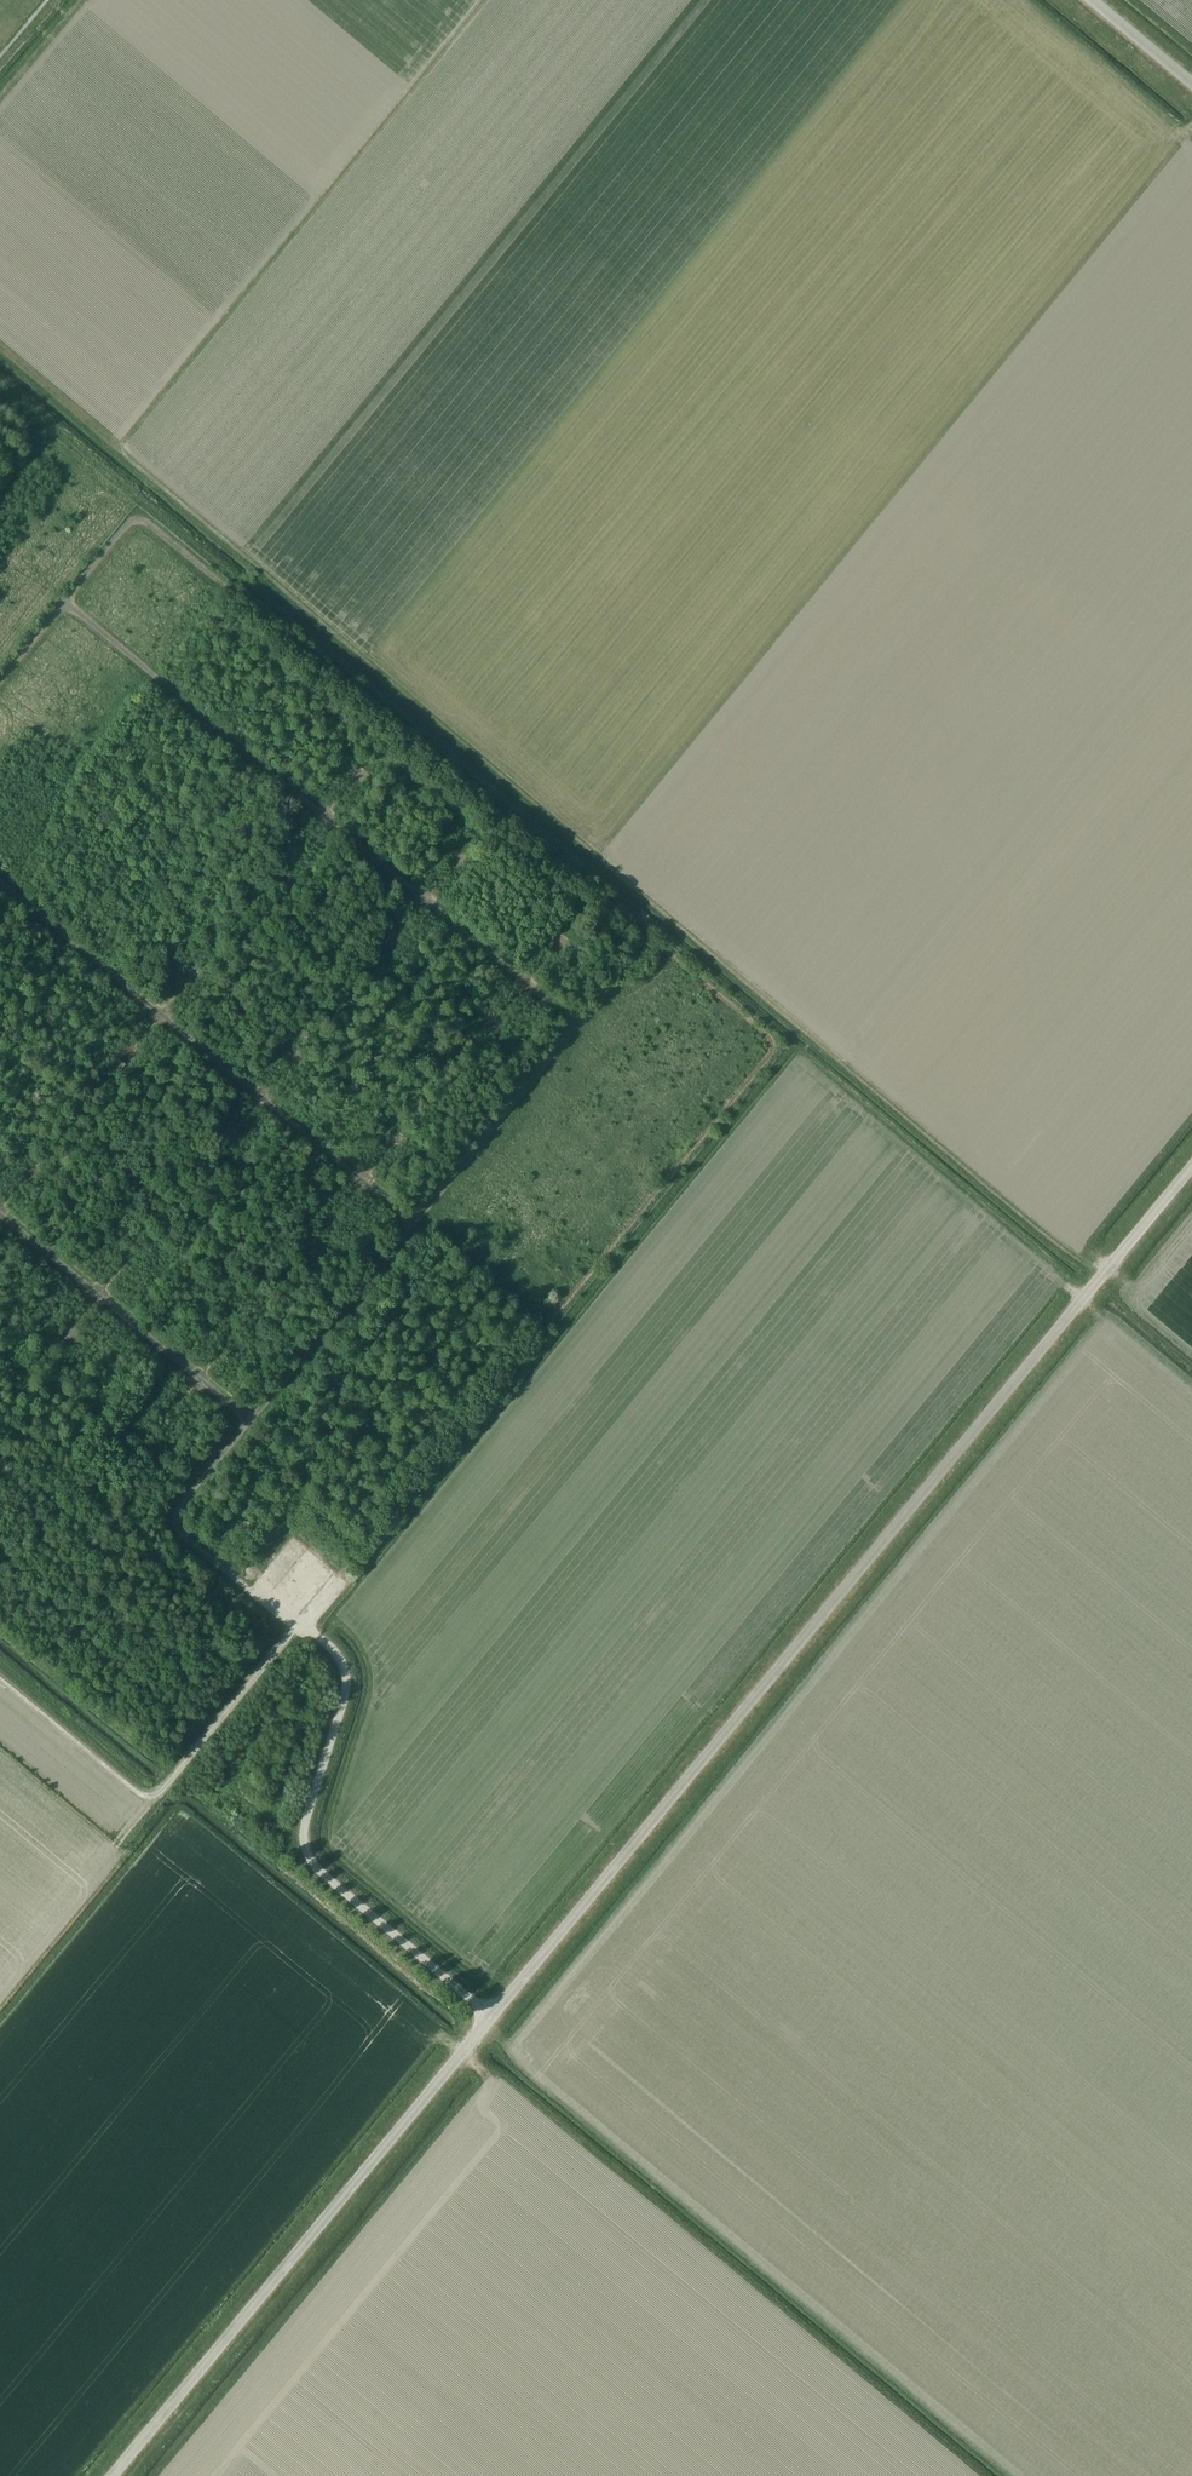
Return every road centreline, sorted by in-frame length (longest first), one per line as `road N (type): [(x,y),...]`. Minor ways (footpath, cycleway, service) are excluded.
road 1 (unclassified): [(111,2475),(1191,1166)]
road 2 (unclassified): [(1191,82),(1093,0)]

